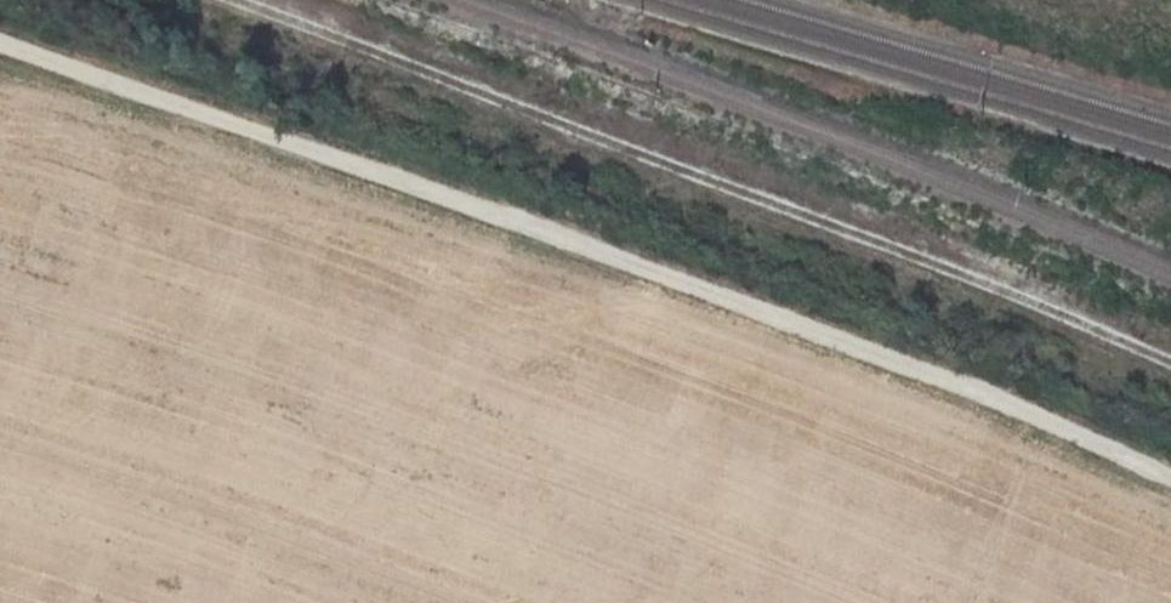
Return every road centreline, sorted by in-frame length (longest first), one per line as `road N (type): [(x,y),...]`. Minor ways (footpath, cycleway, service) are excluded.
road 1 (track): [(0,44),(980,392),(1170,481)]
road 2 (track): [(1170,366),(967,275),(255,0)]

